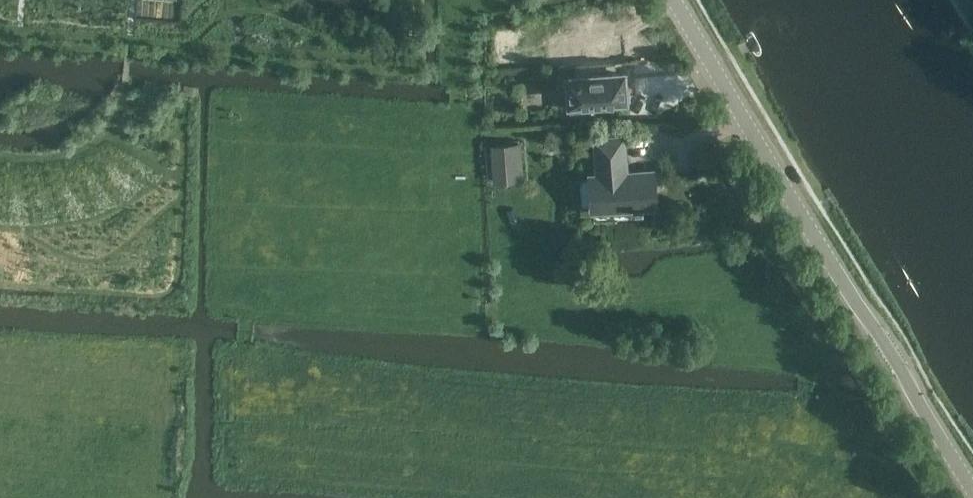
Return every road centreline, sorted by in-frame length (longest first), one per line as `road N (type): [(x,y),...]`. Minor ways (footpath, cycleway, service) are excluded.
road 1 (tertiary): [(972,494),(676,0)]

